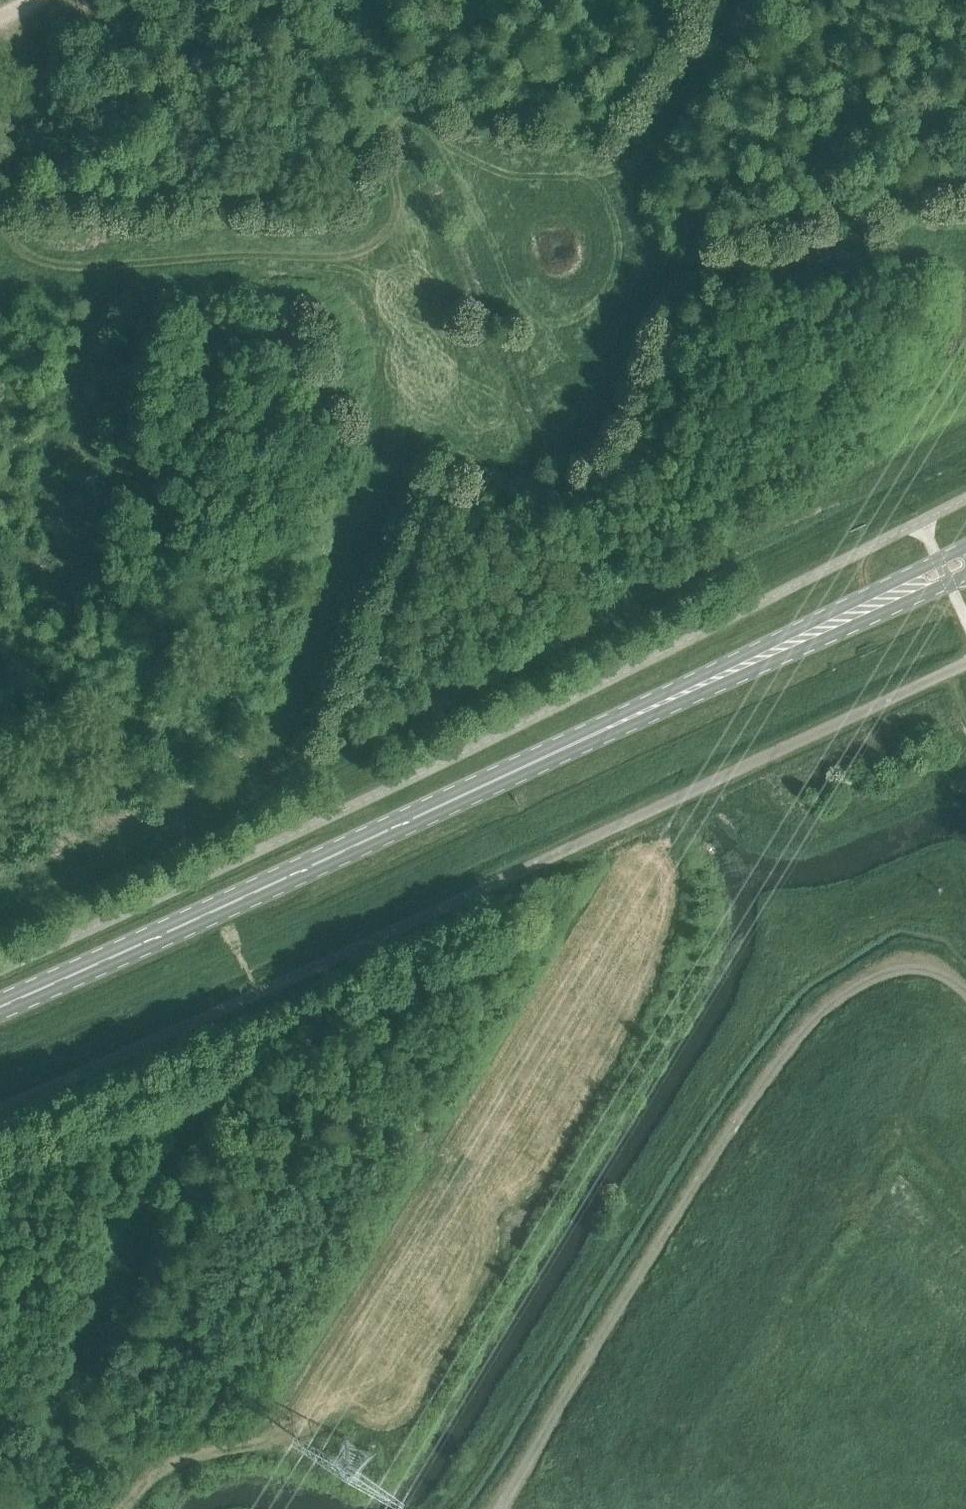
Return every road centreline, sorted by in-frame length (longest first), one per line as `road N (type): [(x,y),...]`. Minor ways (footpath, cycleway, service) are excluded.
road 1 (primary): [(0,1006),(666,701)]
road 2 (primary): [(965,549),(666,701)]
road 3 (primary): [(666,701),(965,575)]

